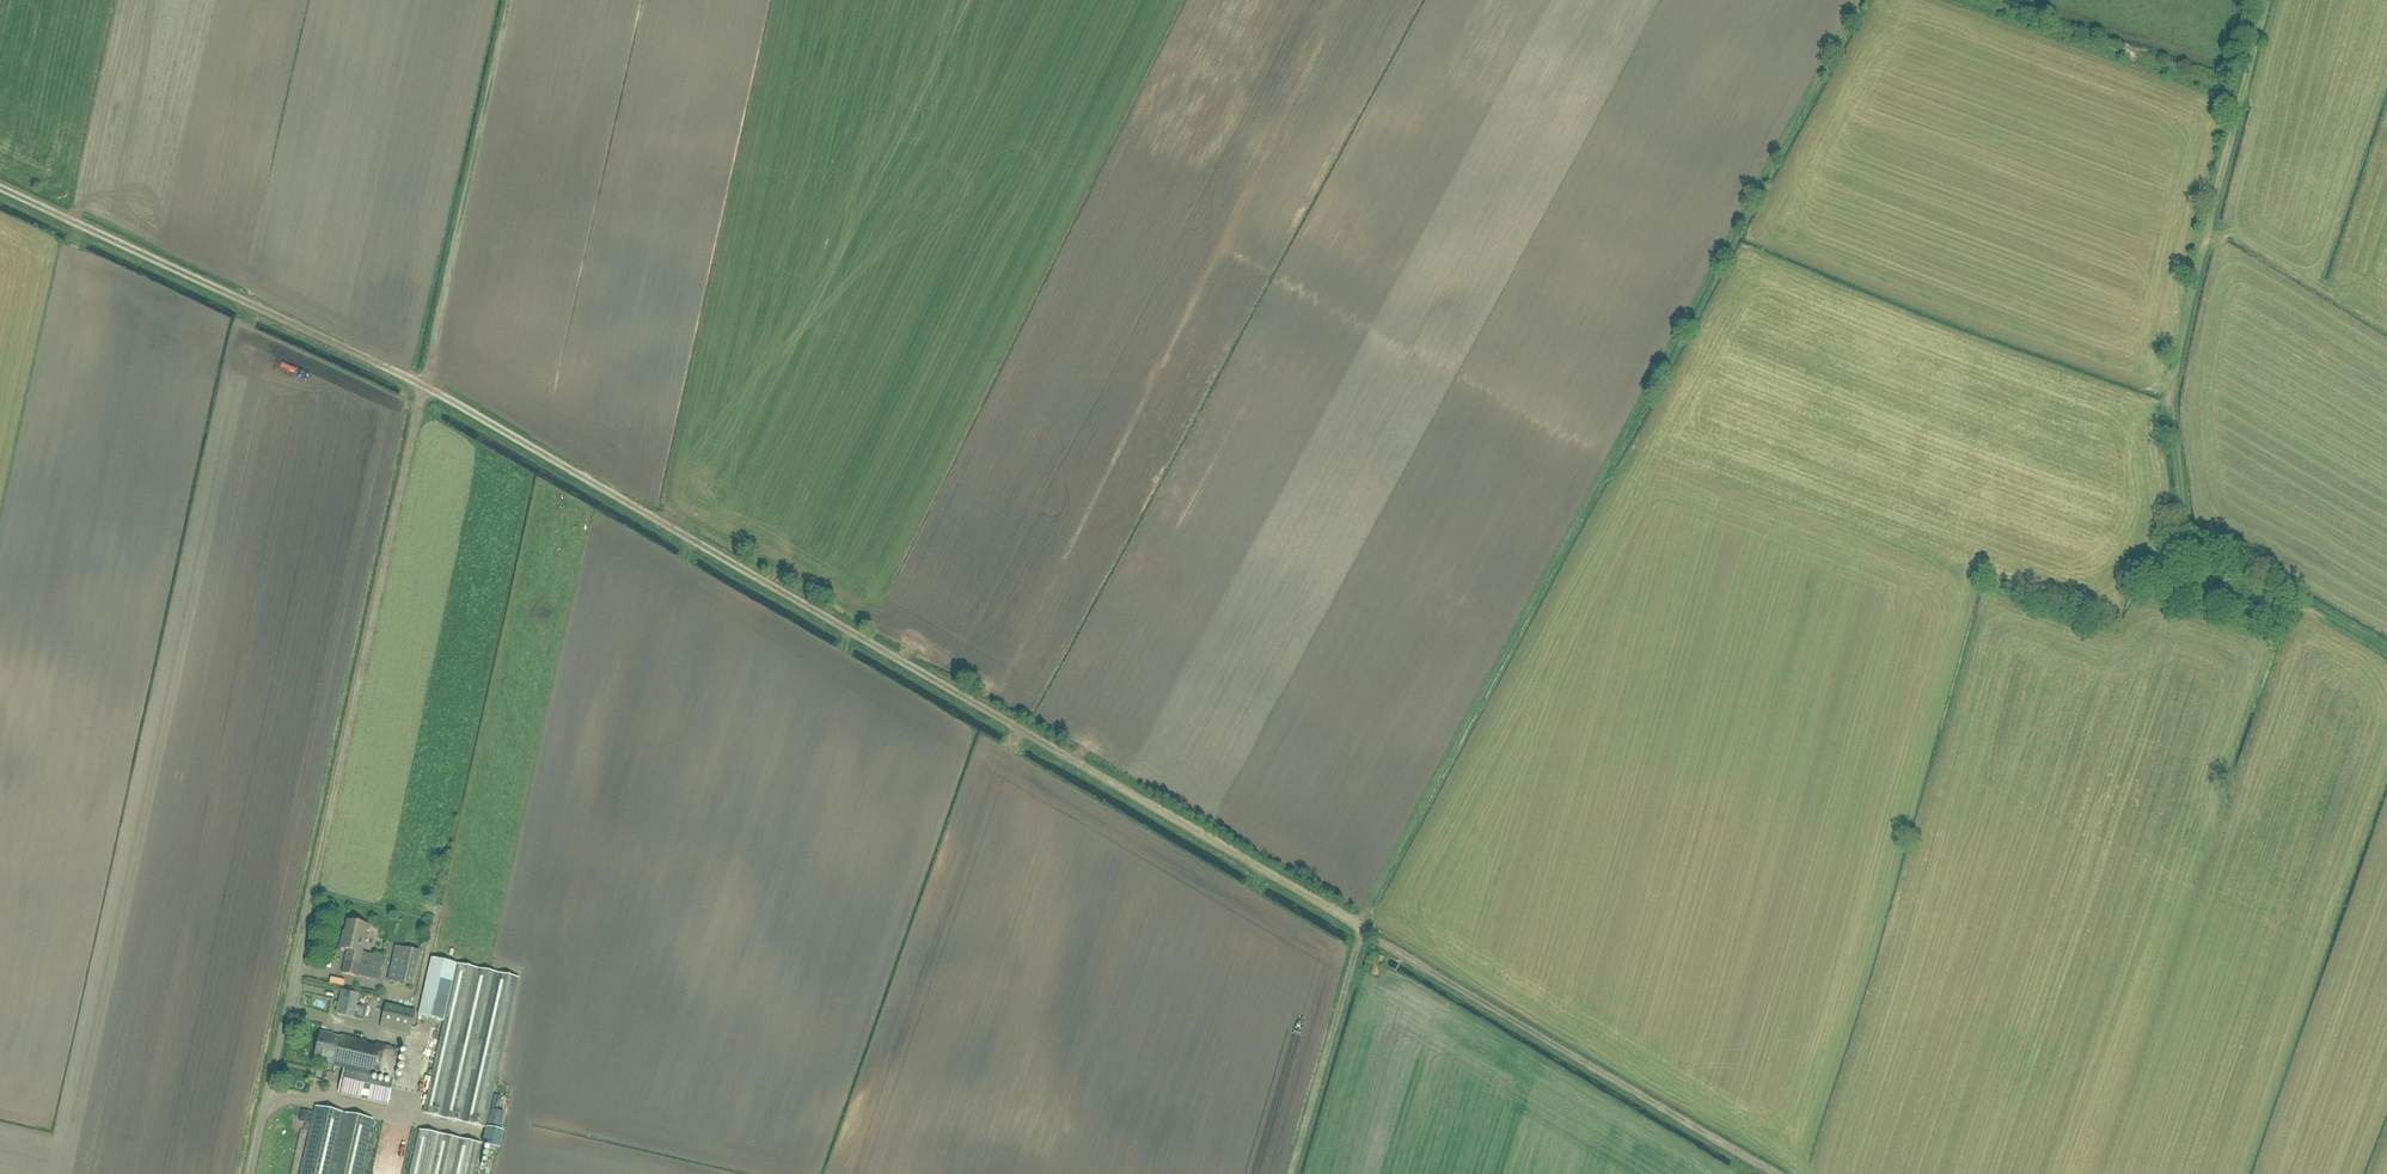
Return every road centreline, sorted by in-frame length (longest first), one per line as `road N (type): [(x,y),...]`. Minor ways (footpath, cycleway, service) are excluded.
road 1 (track): [(424,387),(1772,1173)]
road 2 (track): [(1290,1173),(1365,912),(1859,0)]
road 3 (track): [(2292,593),(2192,535),(2170,406),(2266,0)]
road 4 (track): [(424,387),(297,968)]
road 5 (track): [(0,187),(424,387)]
road 6 (track): [(510,0),(424,387)]
road 7 (unclassified): [(251,1173),(297,968)]

